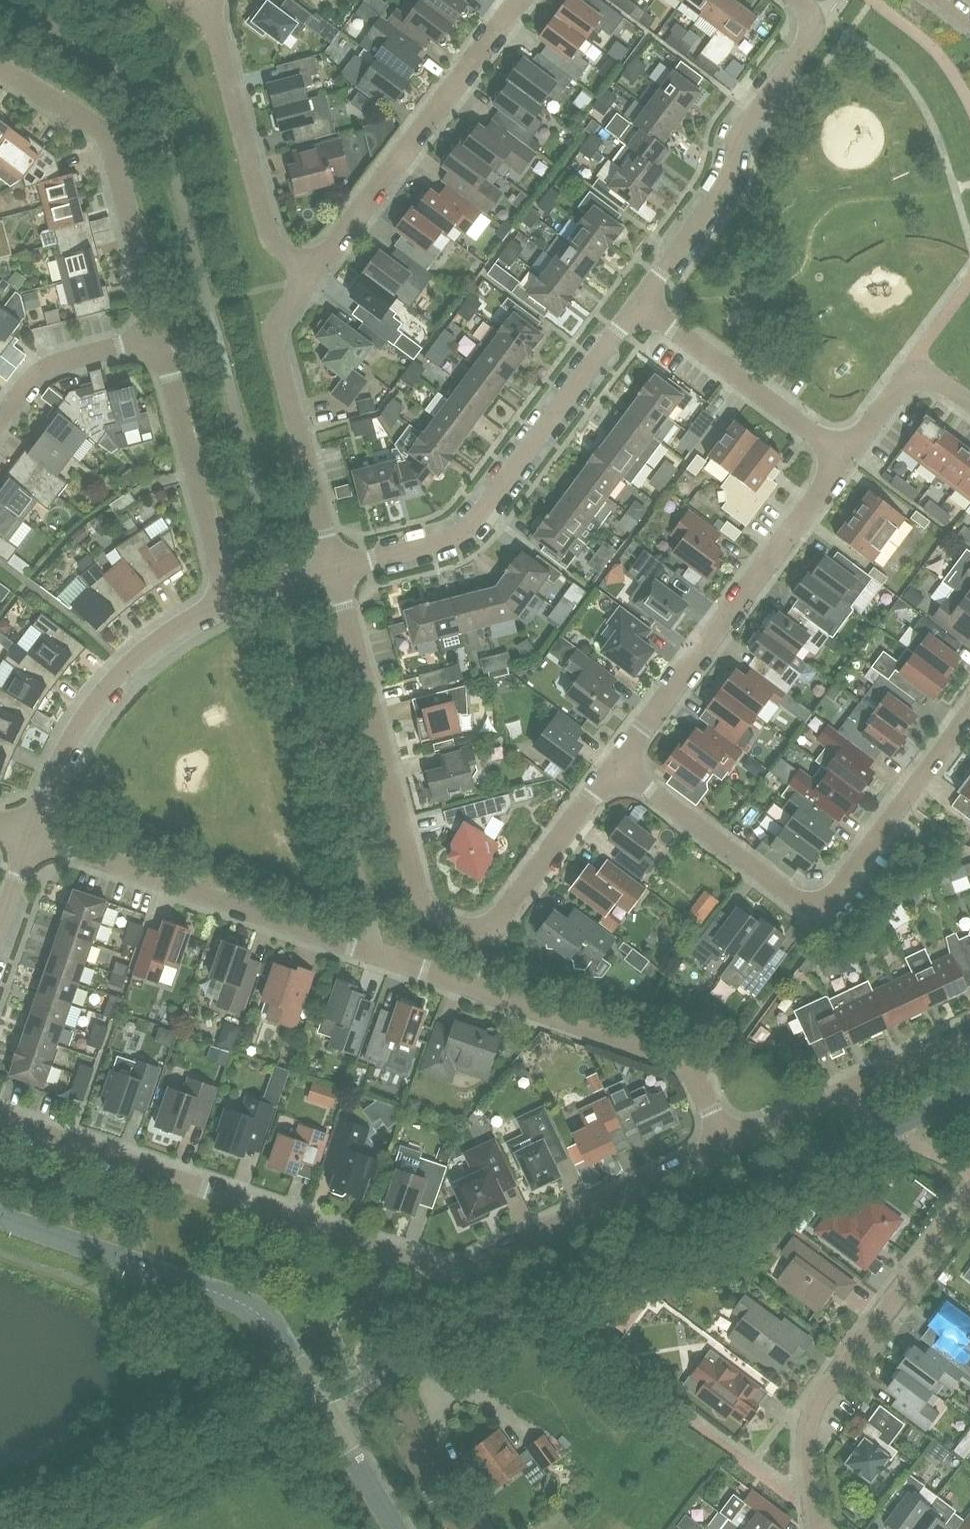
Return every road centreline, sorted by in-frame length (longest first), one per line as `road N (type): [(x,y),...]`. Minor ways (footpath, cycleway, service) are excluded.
road 1 (residential): [(731,1146),(691,1066),(657,1051),(33,835)]
road 2 (unclassified): [(319,1396),(969,1092)]
road 3 (residential): [(332,570),(416,883),(438,921),(468,930),(505,914),(618,767)]
road 4 (residential): [(618,767),(794,899),(814,905),(831,896),(969,712)]
road 5 (residential): [(332,570),(463,532),(639,303)]
road 6 (residential): [(392,1254),(0,1118)]
road 7 (residential): [(618,767),(846,457)]
road 8 (residential): [(825,1528),(808,1450),(815,1402),(969,1197)]
road 9 (tertiary): [(319,1396),(265,1316),(238,1298),(0,1217)]
road 10 (residential): [(392,1254),(462,1271),(731,1146)]
road 11 (residential): [(312,277),(519,0)]
road 12 (residential): [(639,303),(720,192),(738,133),(822,22)]
road 13 (residential): [(158,334),(102,132),(0,69)]
road 14 (residential): [(33,835),(52,776),(97,700),(154,642),(229,596)]
road 15 (residential): [(332,570),(275,343),(275,330),(312,277)]
road 16 (residential): [(312,277),(275,252),(208,1)]
road 17 (residential): [(229,596),(158,334)]
road 18 (residential): [(731,1146),(969,1035)]
road 19 (residential): [(846,457),(639,303)]
road 20 (residential): [(0,421),(32,379),(59,361),(158,334)]
road 21 (tertiary): [(398,1528),(319,1396)]
road 22 (residential): [(846,457),(904,380),(927,375)]

